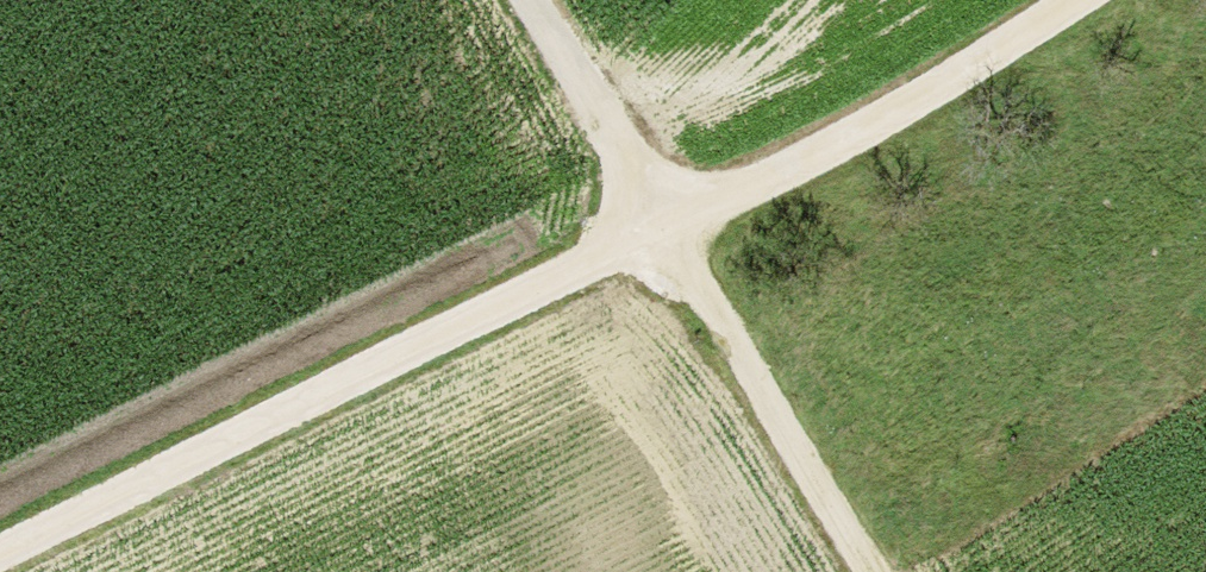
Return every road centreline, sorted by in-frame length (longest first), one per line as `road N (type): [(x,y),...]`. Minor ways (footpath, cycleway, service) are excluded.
road 1 (track): [(659,223),(0,553)]
road 2 (track): [(1069,0),(908,106),(659,223)]
road 3 (track): [(659,223),(878,571)]
road 4 (track): [(525,0),(659,223)]

